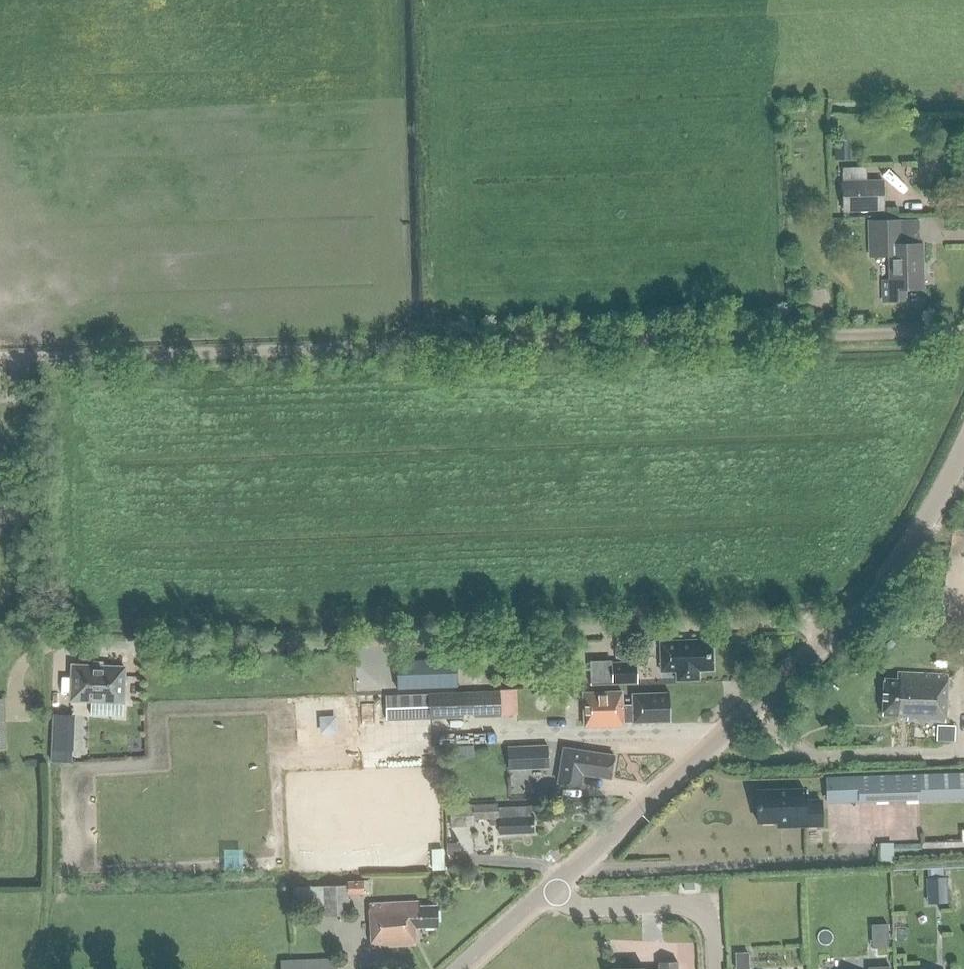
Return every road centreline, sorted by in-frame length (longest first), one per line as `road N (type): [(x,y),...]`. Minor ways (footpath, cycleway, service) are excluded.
road 1 (unclassified): [(0,359),(963,334)]
road 2 (unclassified): [(0,654),(798,622),(827,640)]
road 3 (tertiary): [(552,886),(827,640)]
road 4 (tertiary): [(827,640),(914,537),(963,448)]
road 5 (residential): [(552,886),(581,908),(693,907),(707,917),(714,968)]
road 6 (tertiary): [(464,968),(552,886)]

